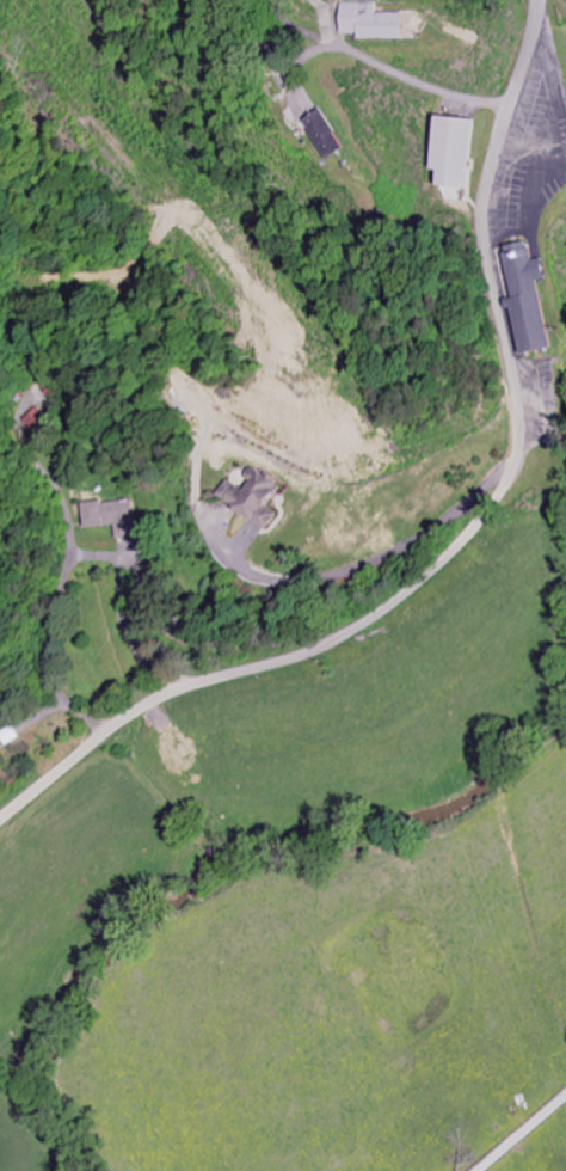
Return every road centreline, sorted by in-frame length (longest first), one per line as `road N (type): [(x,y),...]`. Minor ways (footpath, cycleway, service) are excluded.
road 1 (residential): [(0,822),(158,703),(297,658),(383,612),(500,495),(521,434),(492,277),(492,206),(530,65),(536,0)]

